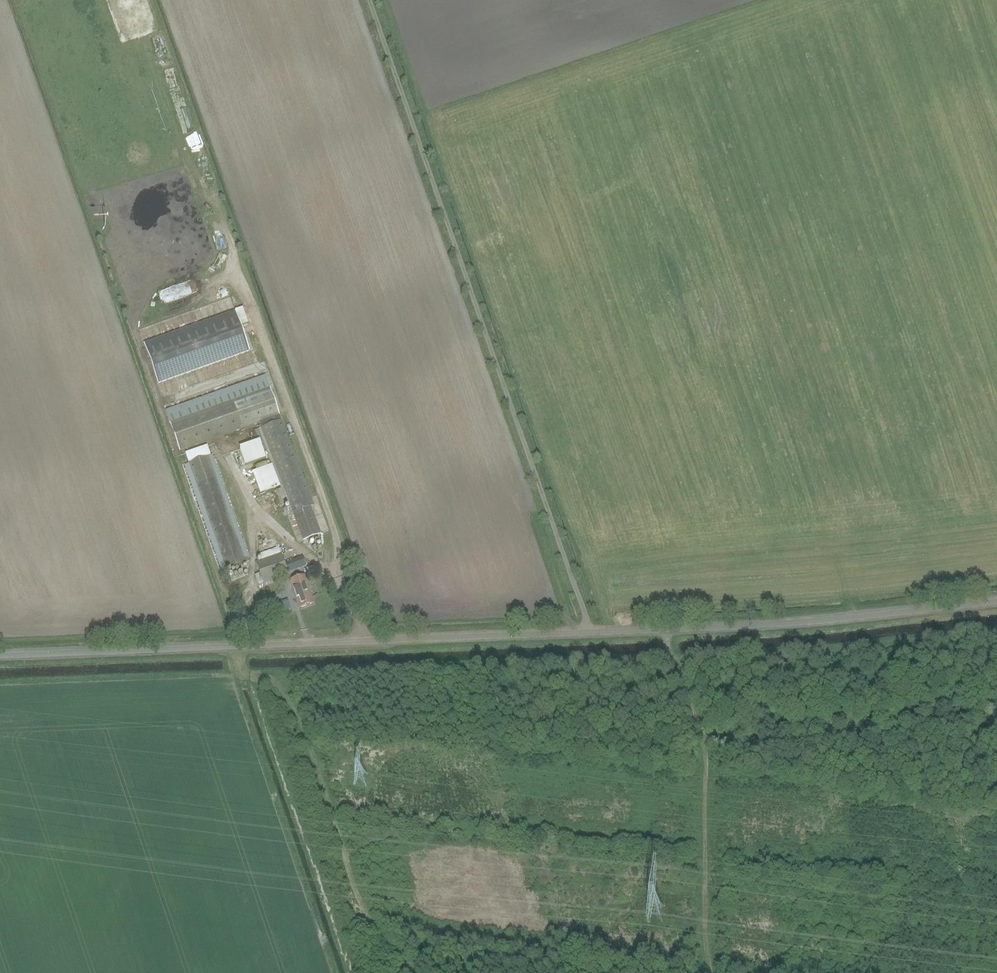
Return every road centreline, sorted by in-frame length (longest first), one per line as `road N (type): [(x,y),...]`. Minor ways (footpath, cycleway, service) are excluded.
road 1 (residential): [(0,657),(819,622),(996,602)]
road 2 (track): [(996,724),(929,714),(706,745),(705,927),(713,972)]
road 3 (track): [(232,645),(239,670),(287,692),(298,710),(360,890),(376,926),(418,972)]

